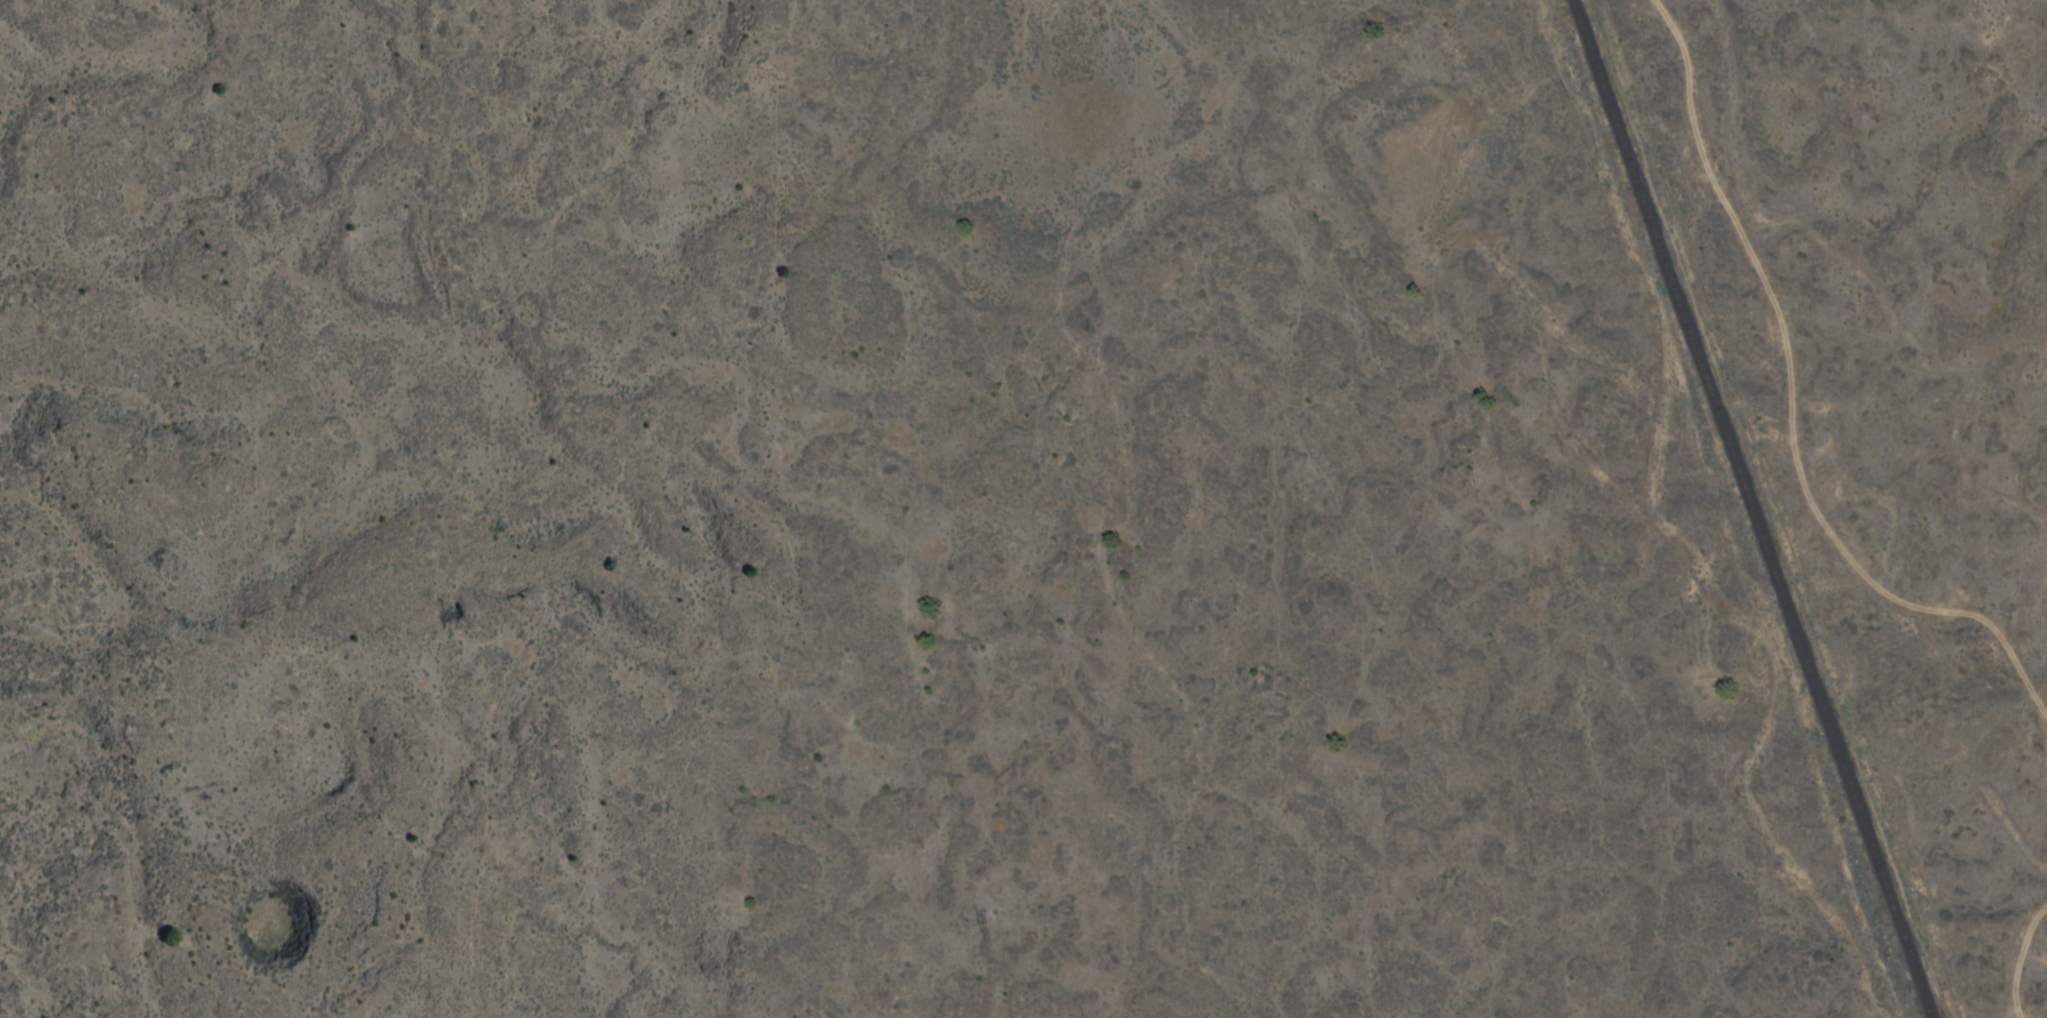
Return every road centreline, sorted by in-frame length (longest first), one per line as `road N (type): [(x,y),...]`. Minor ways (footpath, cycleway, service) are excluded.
road 1 (track): [(1656,0),(1686,50),(1711,170),(1791,326),(1797,435),(1823,514),(1851,557),(1898,601),(1978,620),(2012,645),(2046,698)]

